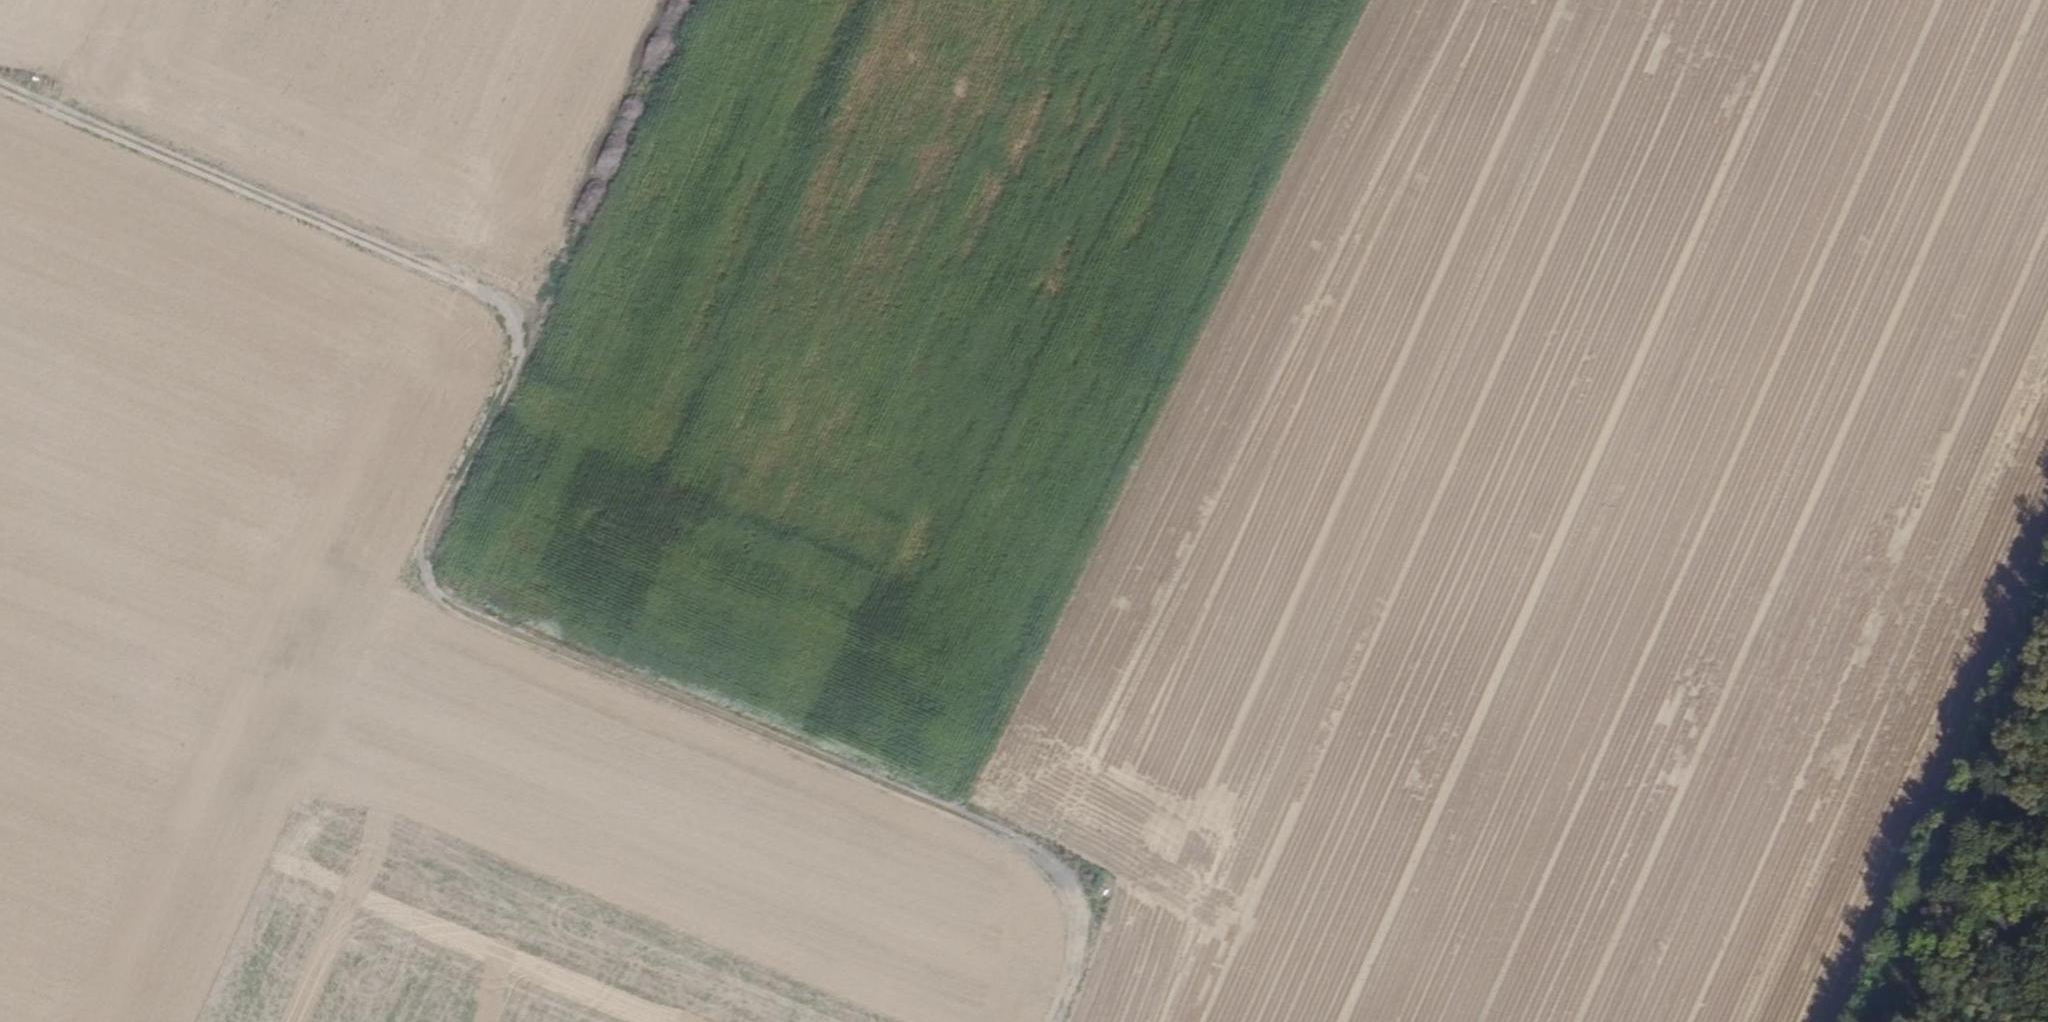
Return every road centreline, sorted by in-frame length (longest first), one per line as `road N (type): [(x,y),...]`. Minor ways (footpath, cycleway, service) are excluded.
road 1 (track): [(0,85),(508,312),(515,363),(430,539),(435,585),(452,602),(1059,866),(1076,888),(1085,934),(1048,1021)]

